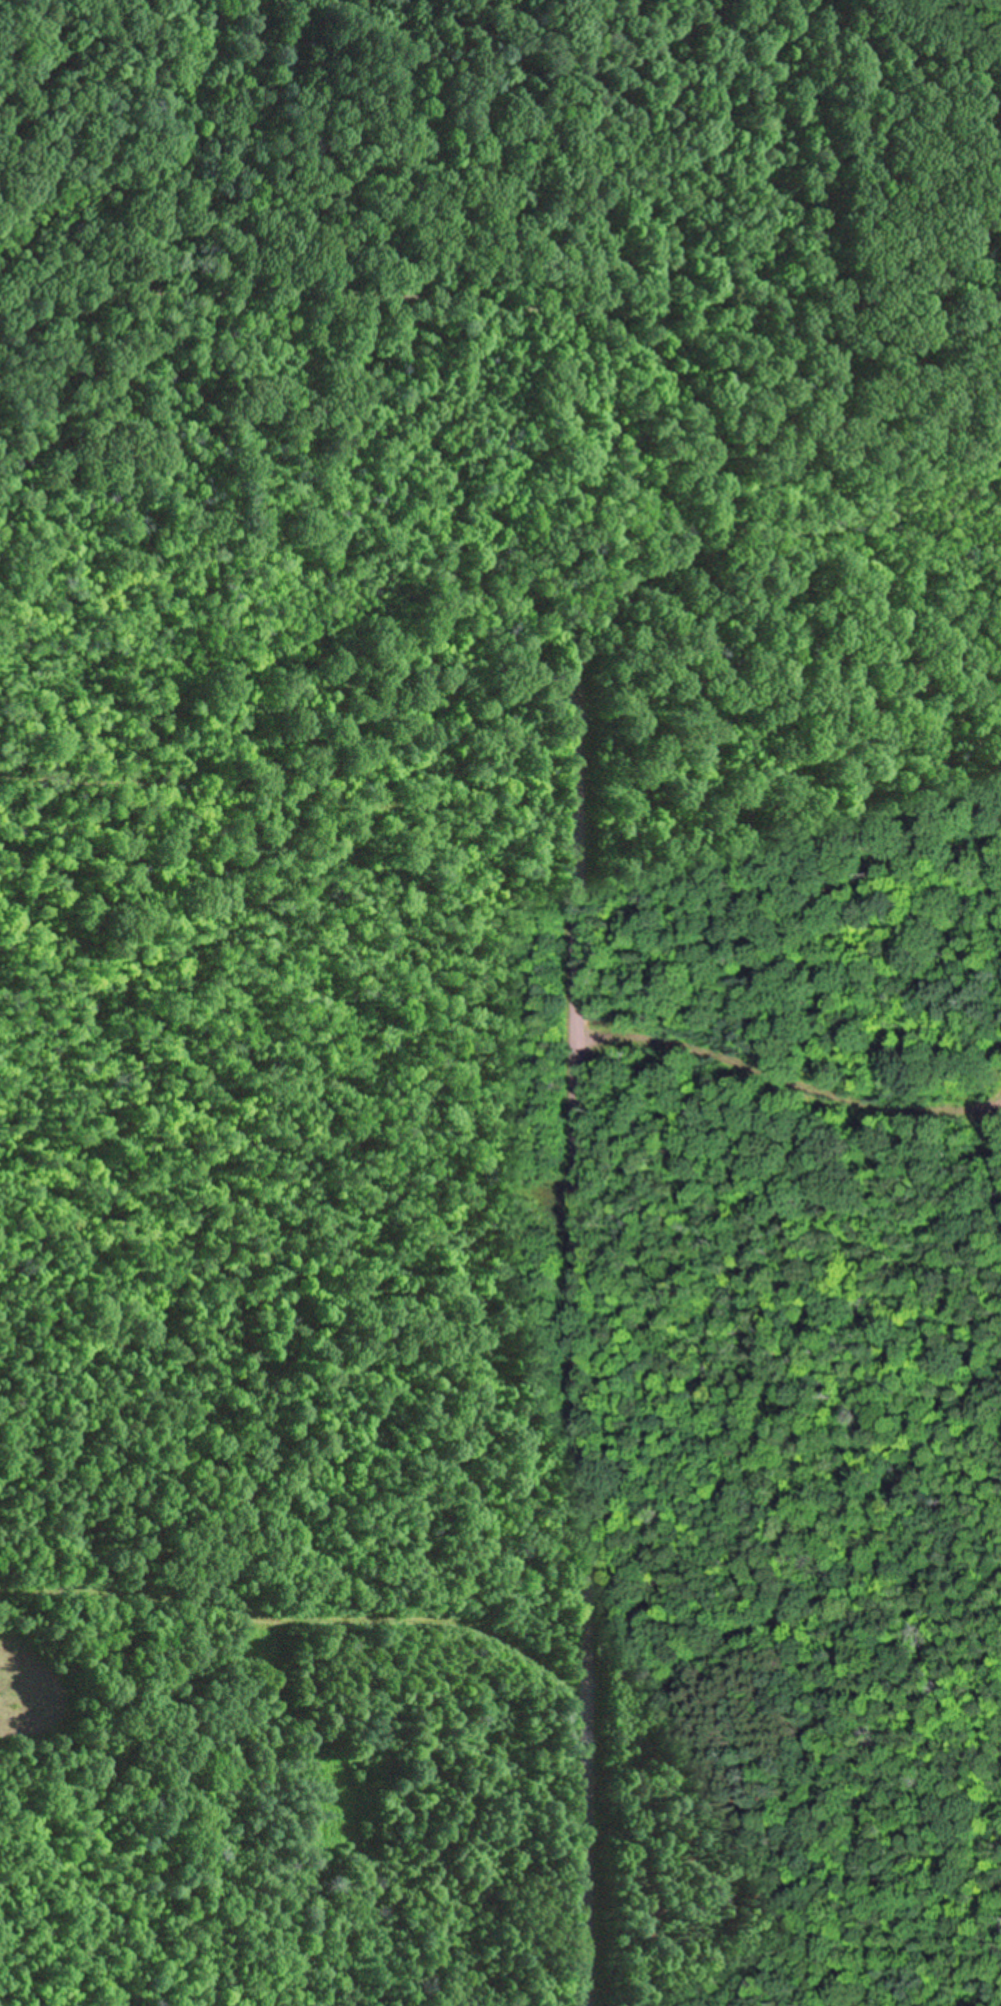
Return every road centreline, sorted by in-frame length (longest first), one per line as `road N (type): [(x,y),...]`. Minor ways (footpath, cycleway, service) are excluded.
road 1 (residential): [(589,2005),(591,725),(571,571)]

